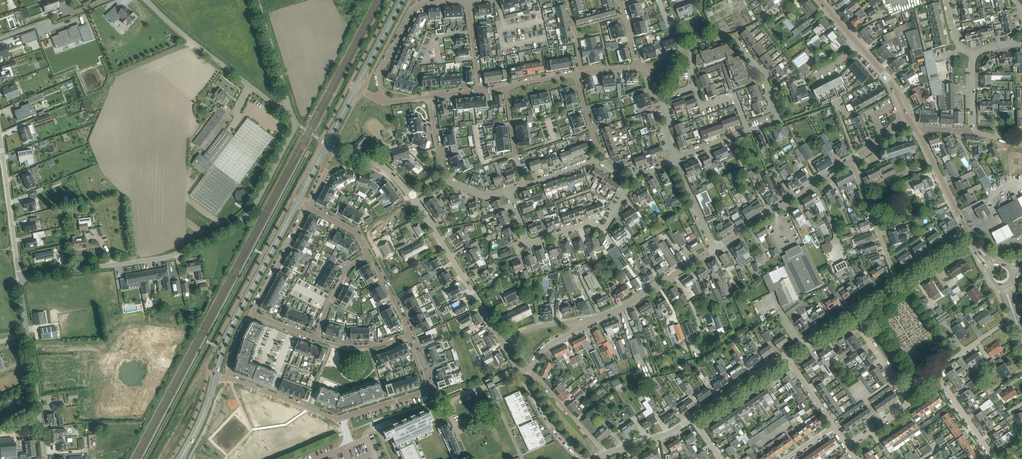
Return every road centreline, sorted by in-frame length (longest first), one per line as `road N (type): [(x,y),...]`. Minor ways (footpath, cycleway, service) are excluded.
road 1 (residential): [(21,277),(164,257),(232,225),(255,203),(296,124)]
road 2 (residential): [(227,378),(341,418),(429,388),(410,334)]
road 3 (tertiary): [(214,377),(228,334),(298,201)]
road 4 (unclassified): [(45,458),(21,277)]
road 5 (residential): [(289,107),(271,102),(147,0)]
road 6 (tertiary): [(501,340),(411,196)]
road 7 (residential): [(692,50),(732,39),(761,74),(776,118),(748,132)]
road 8 (residential): [(715,249),(850,161)]
road 9 (residential): [(468,0),(414,8),(379,74),(378,99)]
road 10 (residential): [(584,326),(715,249)]
road 11 (residential): [(21,277),(0,138)]
road 12 (residential): [(529,243),(588,223),(604,227),(630,177)]
road 13 (residential): [(896,279),(850,161)]
road 14 (residential): [(251,313),(308,207)]

